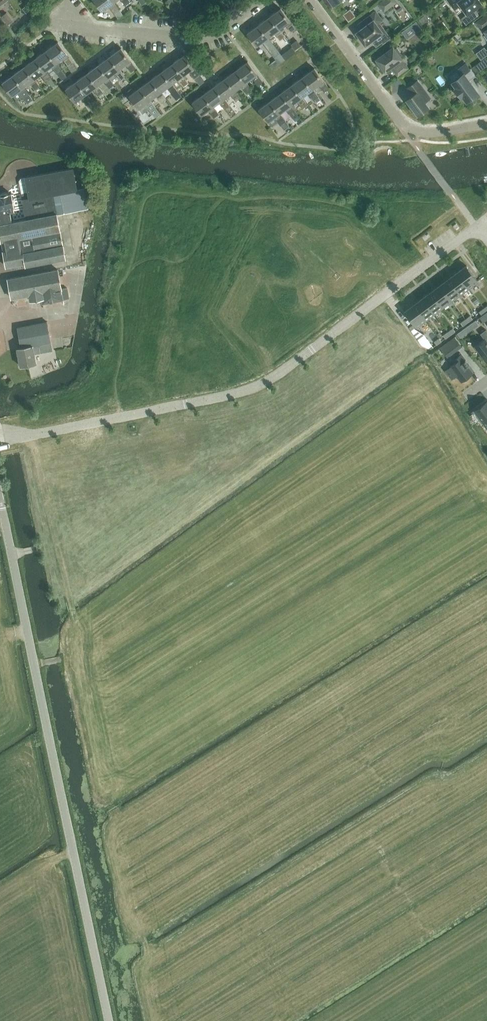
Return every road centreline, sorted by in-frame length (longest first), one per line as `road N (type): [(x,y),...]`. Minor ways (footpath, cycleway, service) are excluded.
road 1 (residential): [(0,441),(253,388),(477,227)]
road 2 (unclassified): [(109,1020),(0,498)]
road 3 (residential): [(310,0),(401,122),(429,133),(486,124)]
road 4 (residential): [(45,24),(204,37),(265,0)]

